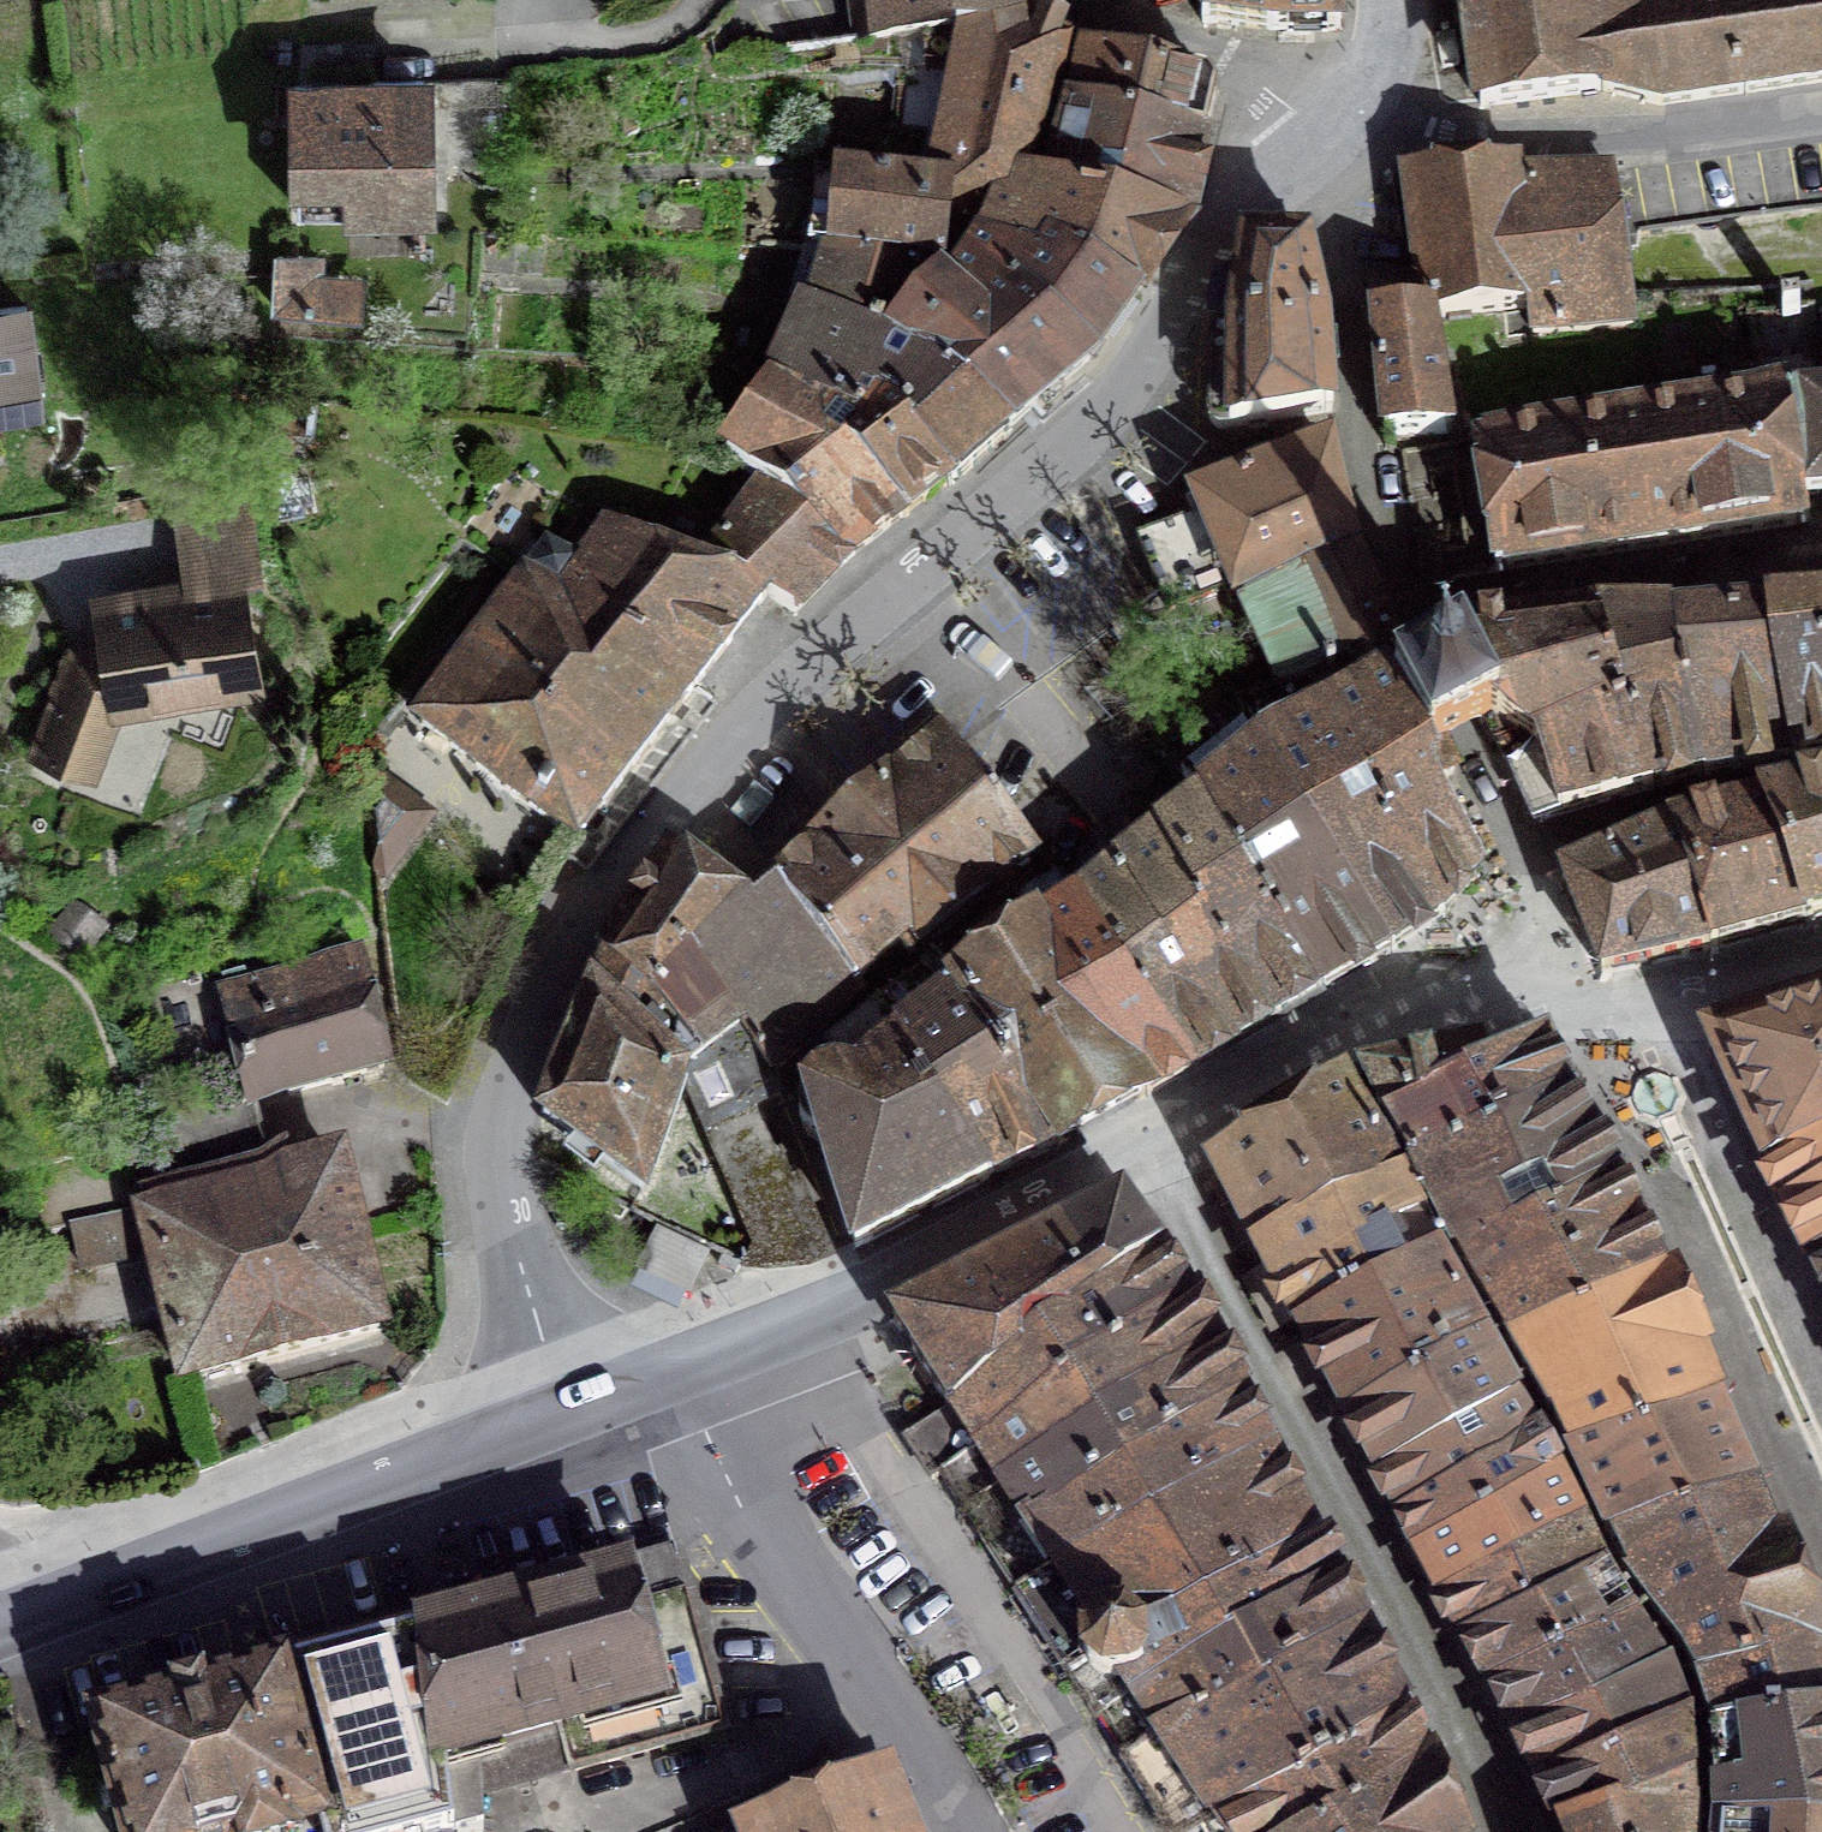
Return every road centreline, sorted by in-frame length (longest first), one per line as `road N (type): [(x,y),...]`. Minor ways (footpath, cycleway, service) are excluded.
road 1 (tertiary): [(566,1411),(504,1205),(499,1158),(524,1041),(561,947),(646,825),(923,551),(1127,384),(1264,181),(1338,116)]
road 2 (residential): [(1141,1165),(1344,1501),(1510,1831)]
road 3 (residential): [(1141,1165),(1442,1014),(1530,1005),(1618,1015),(1821,977)]
road 4 (residential): [(674,1372),(768,1547),(965,1831)]
road 5 (residential): [(1821,111),(1513,137),(1338,116)]
road 6 (primary): [(674,1372),(858,1303),(1109,1180)]
road 7 (primary): [(0,1637),(324,1505)]
road 8 (residential): [(0,1544),(324,1505)]
road 9 (residential): [(1093,0),(1338,116)]
road 10 (primary): [(324,1505),(566,1411)]
road 11 (tertiary): [(1338,116),(1368,84),(1382,49),(1378,0)]

